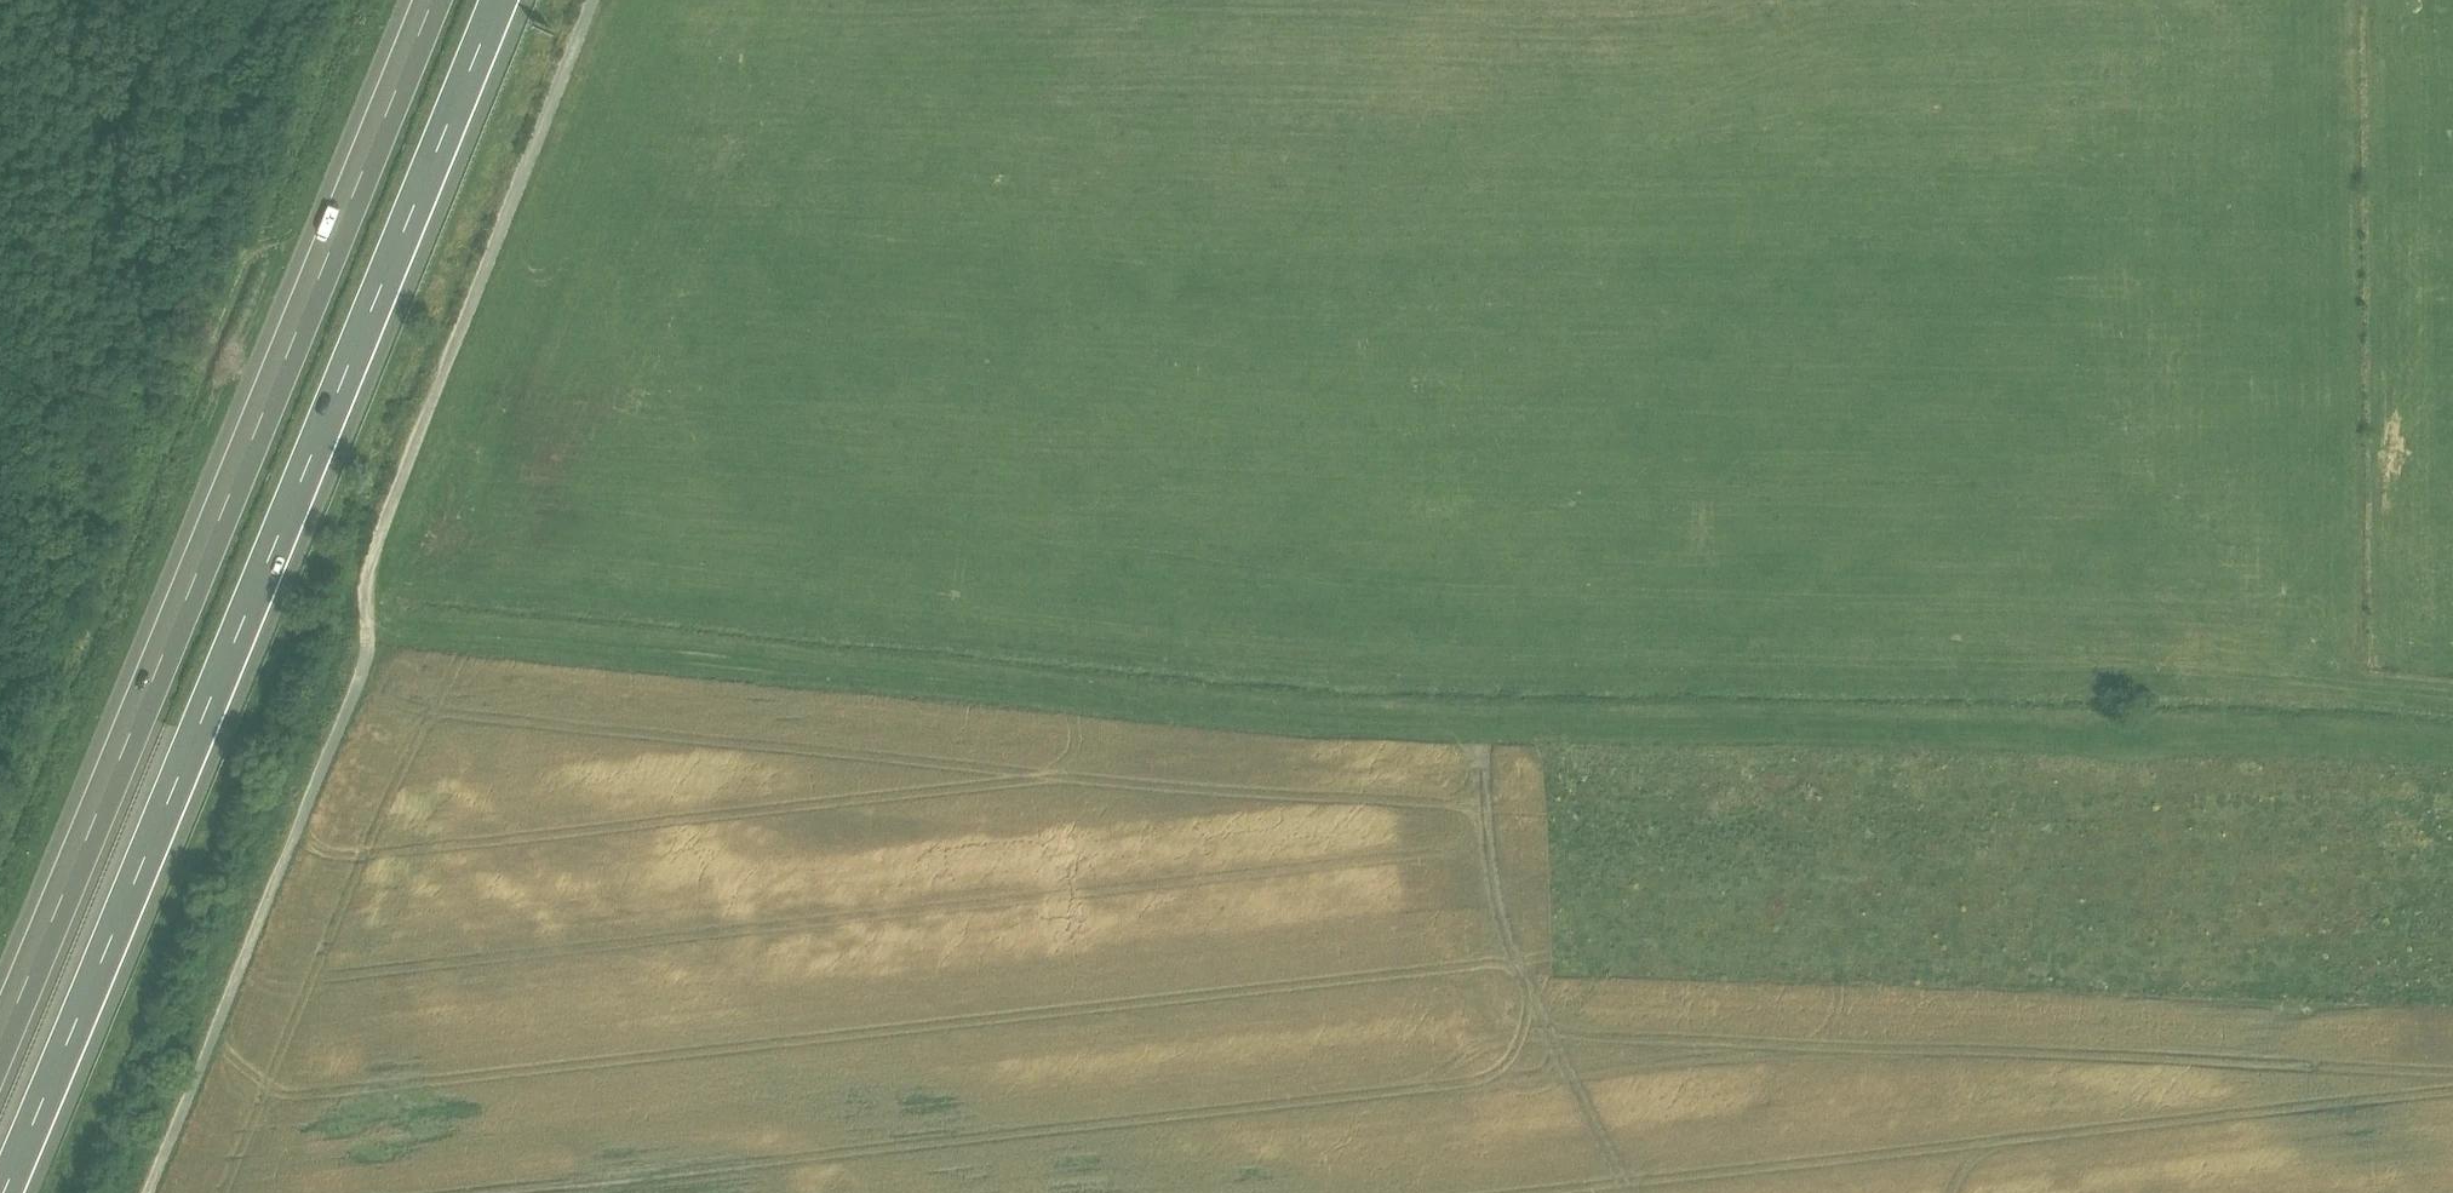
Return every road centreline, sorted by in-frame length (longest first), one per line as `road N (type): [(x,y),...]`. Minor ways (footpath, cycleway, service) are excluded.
road 1 (motorway): [(9,1192),(202,741),(501,0)]
road 2 (unclassified): [(593,0),(364,579),(358,680),(151,1192)]
road 3 (motorway): [(423,0),(0,1002)]

